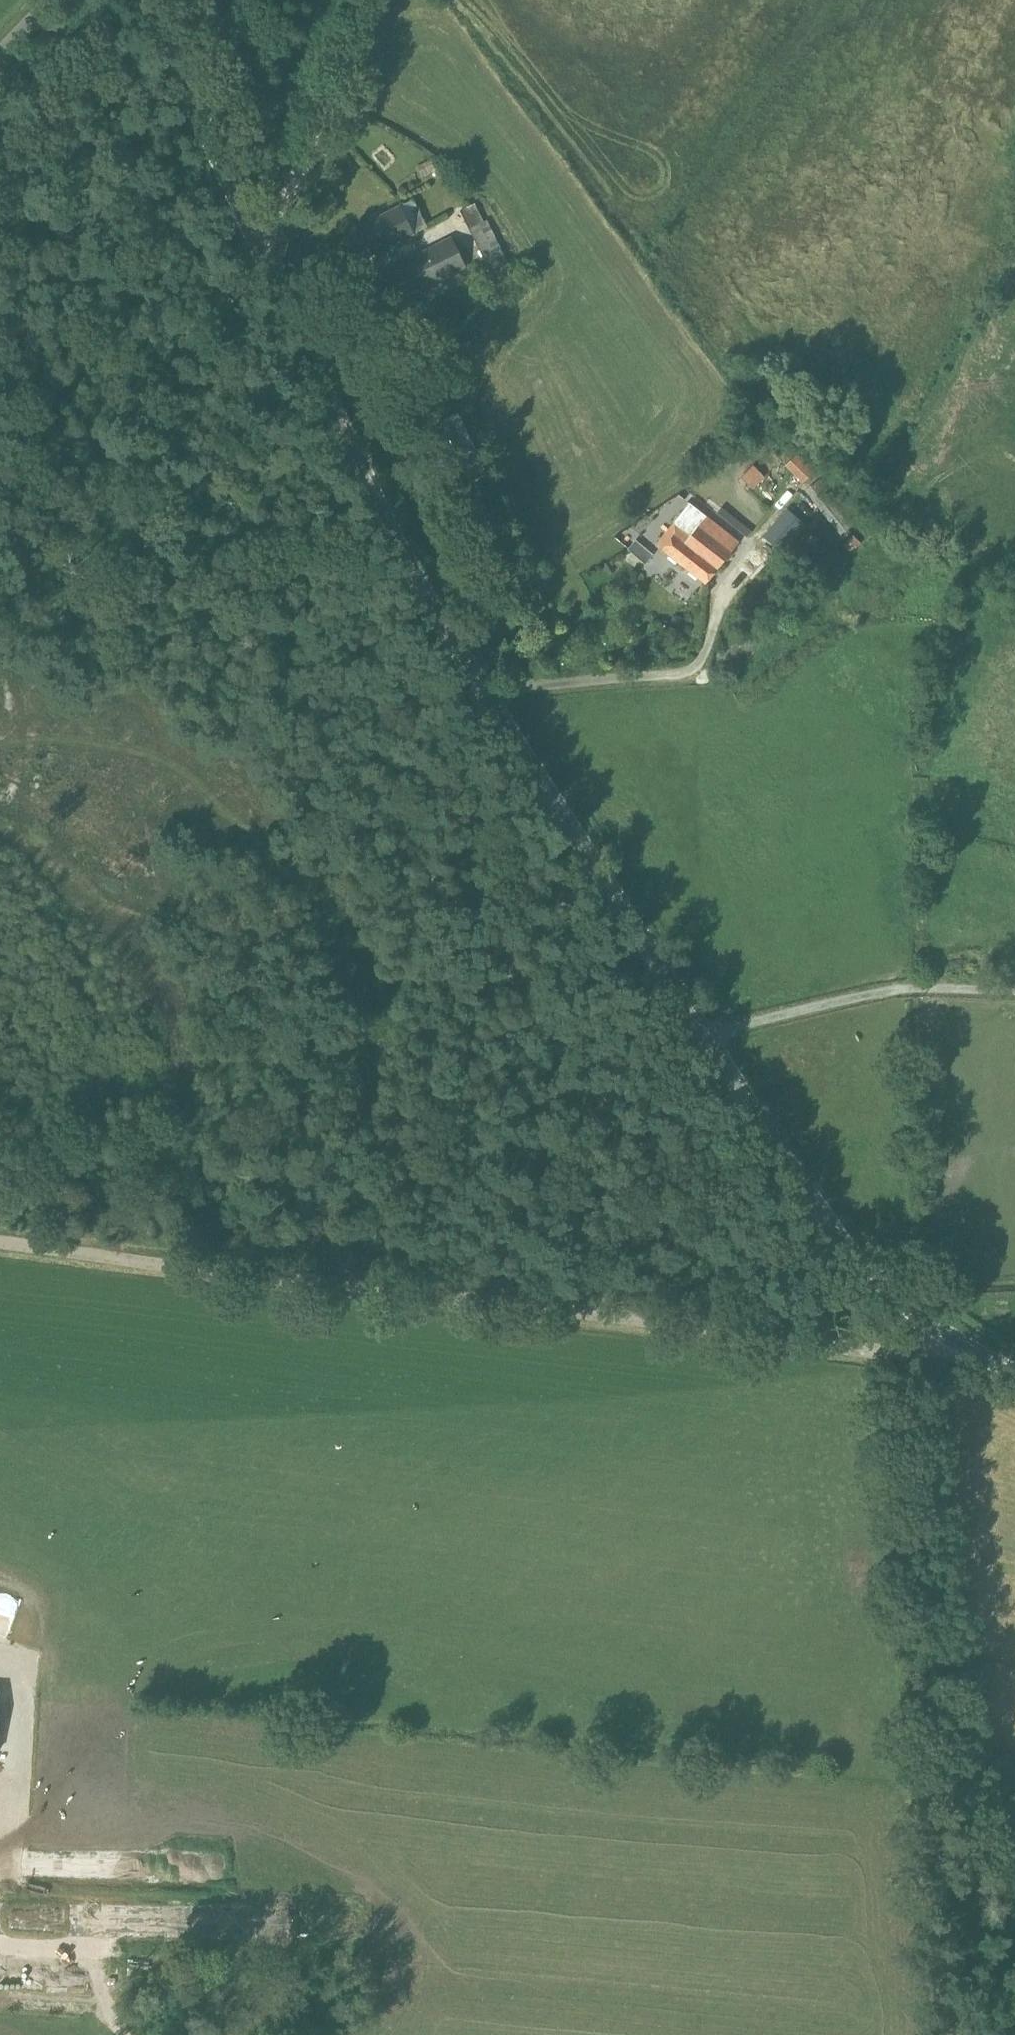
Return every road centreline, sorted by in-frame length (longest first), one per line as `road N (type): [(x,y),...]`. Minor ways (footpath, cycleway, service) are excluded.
road 1 (unclassified): [(1014,1373),(948,1333),(860,1248),(811,1186),(511,733),(421,573),(149,0)]
road 2 (track): [(948,1333),(0,1243)]
road 3 (track): [(264,242),(373,0)]

